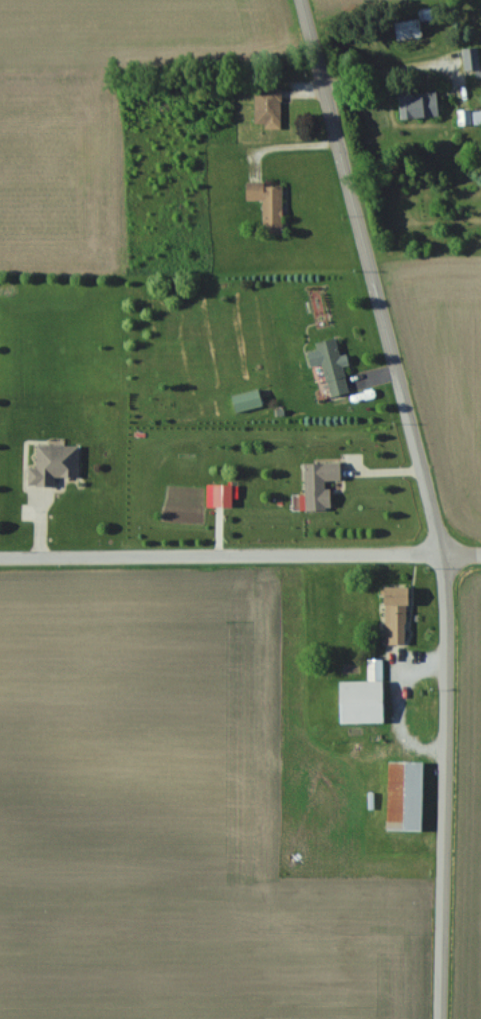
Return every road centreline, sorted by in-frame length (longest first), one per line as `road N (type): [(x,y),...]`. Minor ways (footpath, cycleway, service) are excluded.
road 1 (residential): [(438,1018),(443,555),(300,0)]
road 2 (residential): [(480,555),(0,559)]

